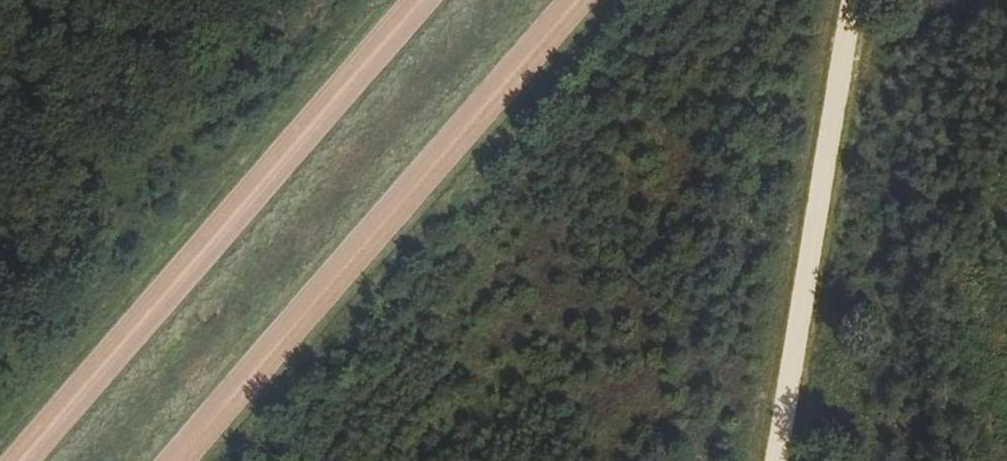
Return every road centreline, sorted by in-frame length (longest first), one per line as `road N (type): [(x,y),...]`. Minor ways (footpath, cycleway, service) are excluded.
road 1 (track): [(23,460),(422,0)]
road 2 (track): [(187,460),(586,0)]
road 3 (track): [(772,460),(847,0)]

